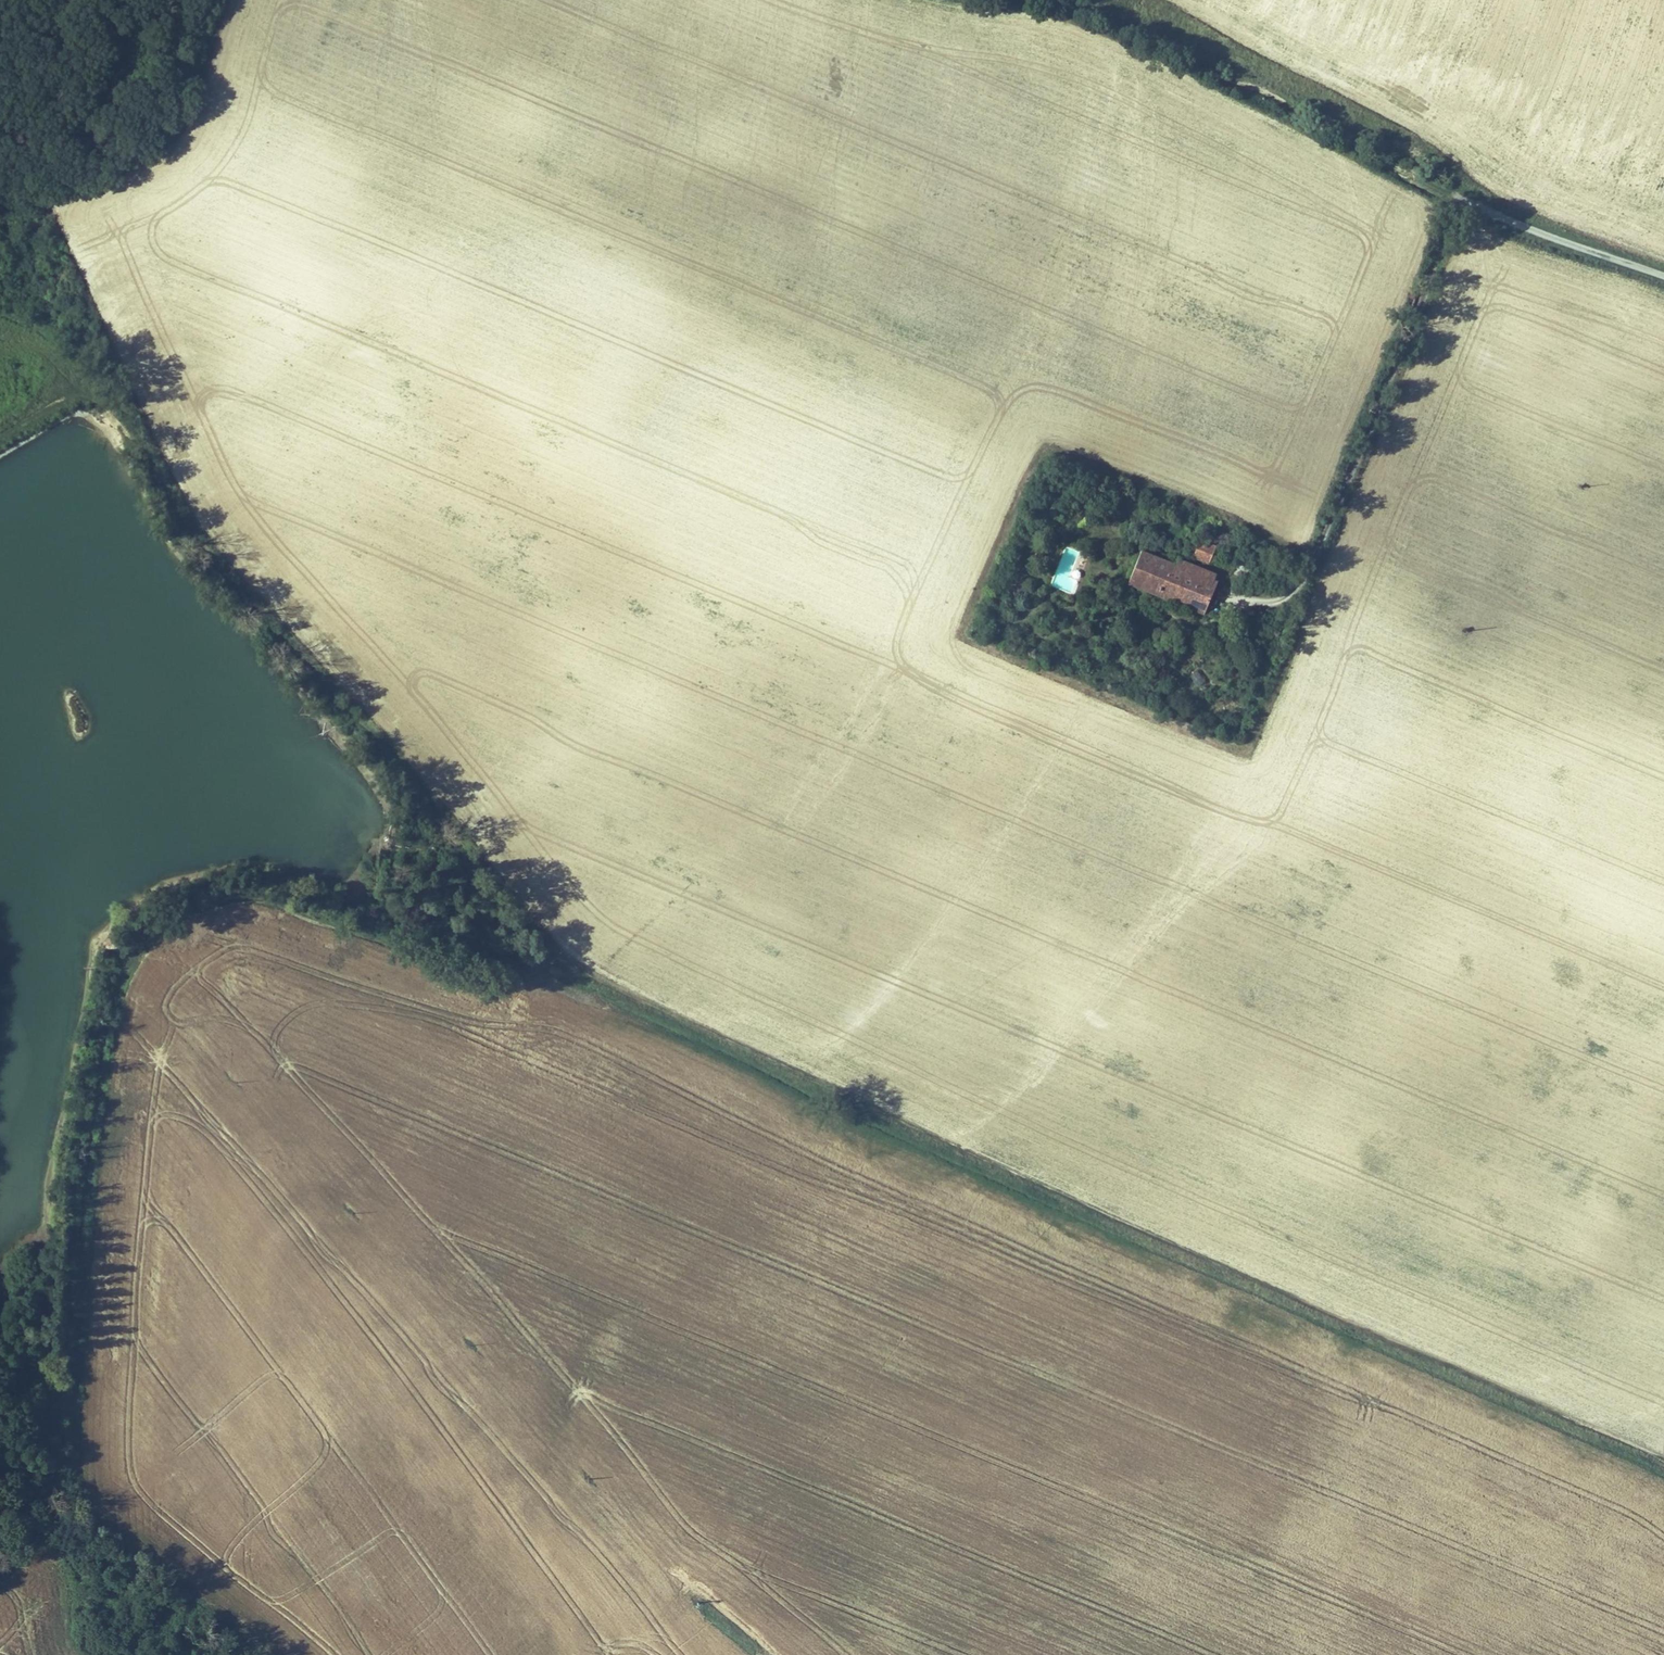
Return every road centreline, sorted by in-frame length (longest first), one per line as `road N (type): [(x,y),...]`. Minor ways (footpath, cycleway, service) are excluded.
road 1 (track): [(1663,1461),(628,1001),(555,957)]
road 2 (track): [(56,1419),(67,1411),(78,1379),(89,1149),(118,990),(156,933),(234,900),(275,902),(482,971),(516,975),(555,957)]
road 3 (track): [(555,957),(474,848),(257,611),(115,413),(85,396)]
road 4 (unclassified): [(1459,198),(1663,271)]

